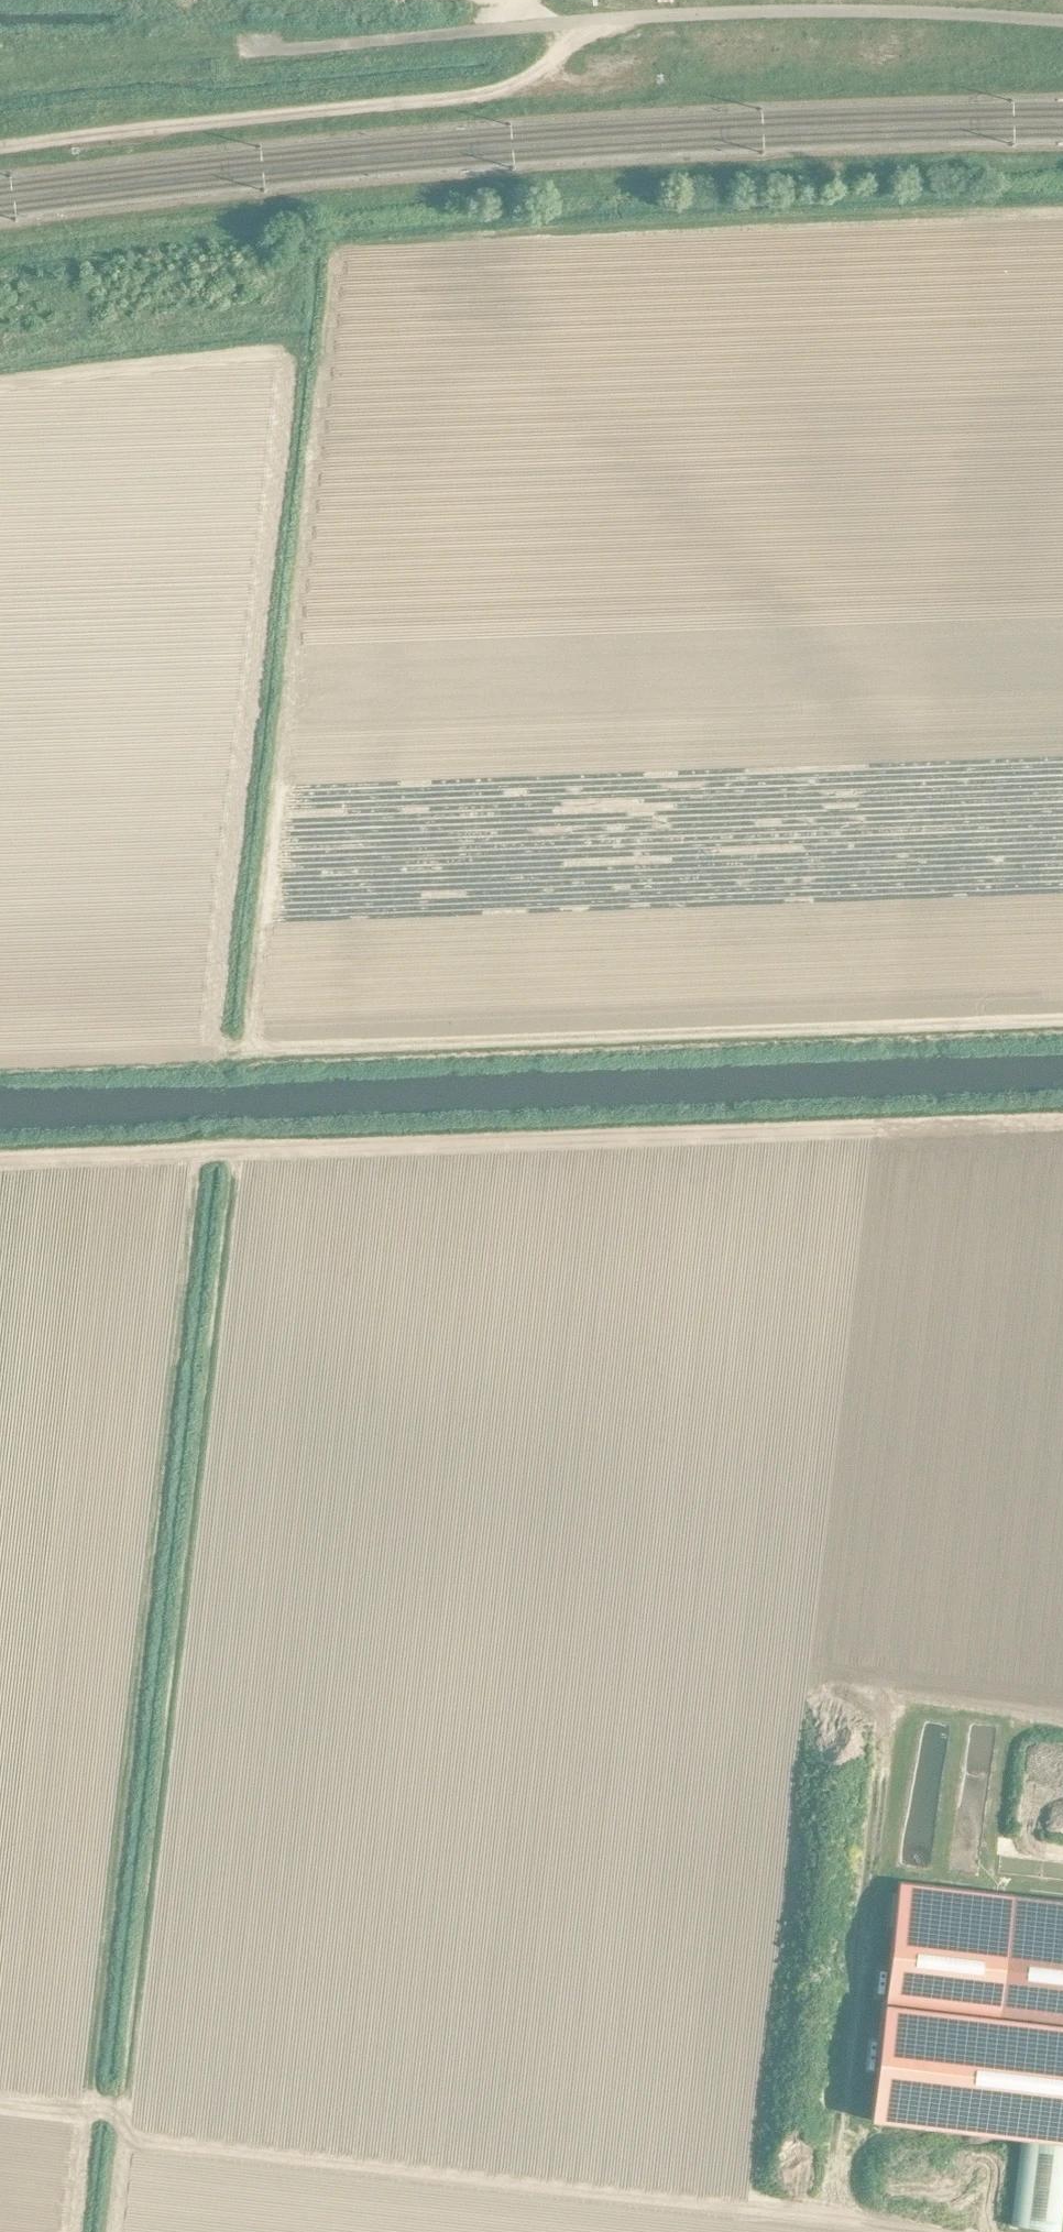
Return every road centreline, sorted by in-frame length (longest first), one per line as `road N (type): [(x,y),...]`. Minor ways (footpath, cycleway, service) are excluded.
road 1 (track): [(0,154),(512,93),(600,27)]
road 2 (track): [(0,57),(240,60)]

